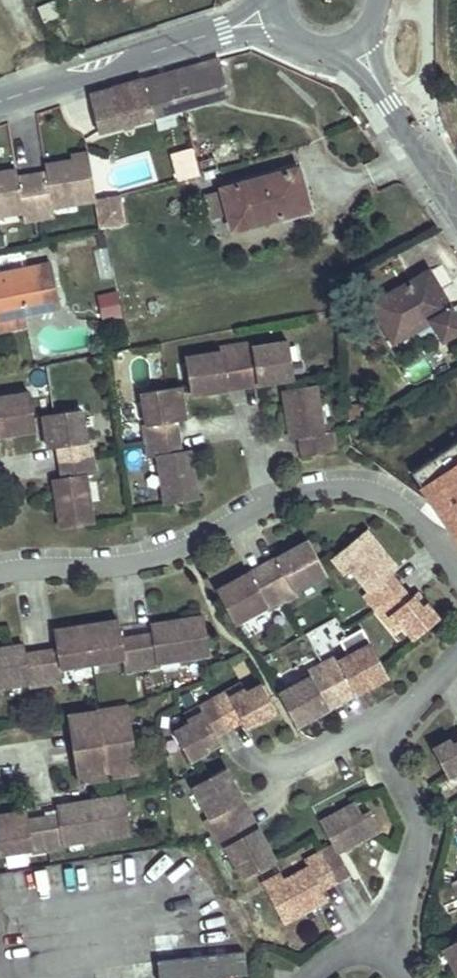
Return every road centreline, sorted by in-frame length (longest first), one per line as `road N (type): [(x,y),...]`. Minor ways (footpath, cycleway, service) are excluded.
road 1 (residential): [(0,576),(175,555),(284,499),(325,488),(391,500),(456,571)]
road 2 (residential): [(0,102),(276,14)]
road 3 (residential): [(413,703),(393,746),(420,820),(391,936)]
road 4 (residential): [(456,205),(348,49)]
road 5 (residential): [(413,703),(294,758),(263,745)]

